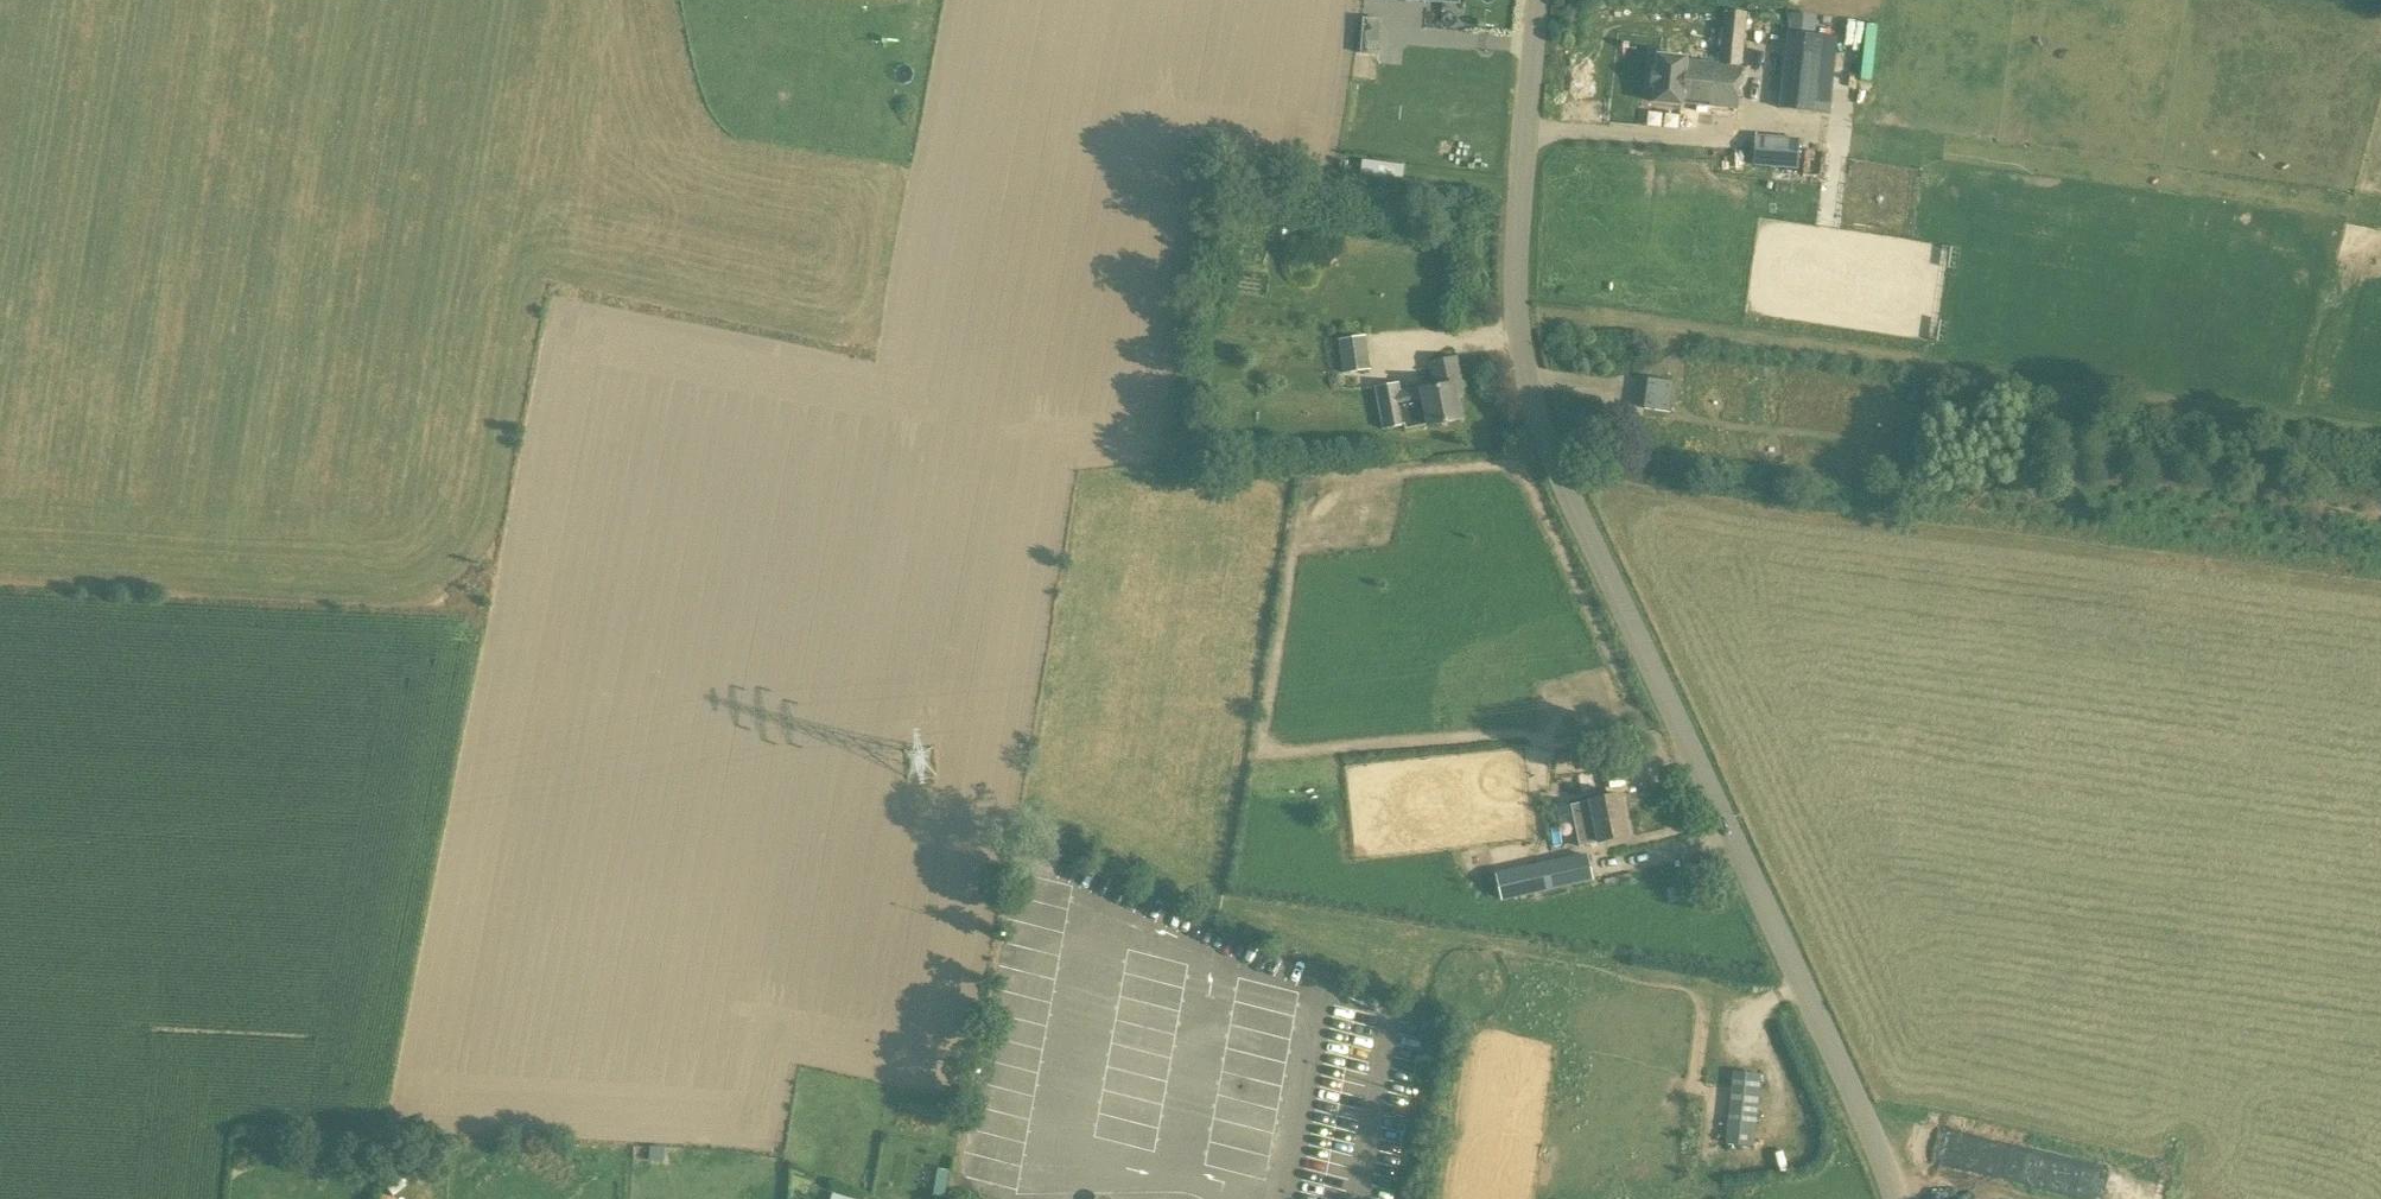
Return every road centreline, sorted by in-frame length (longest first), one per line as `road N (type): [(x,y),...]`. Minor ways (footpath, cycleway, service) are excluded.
road 1 (unclassified): [(1892,1198),(1878,1149),(1538,426),(1516,336),(1515,233),(1534,0)]

